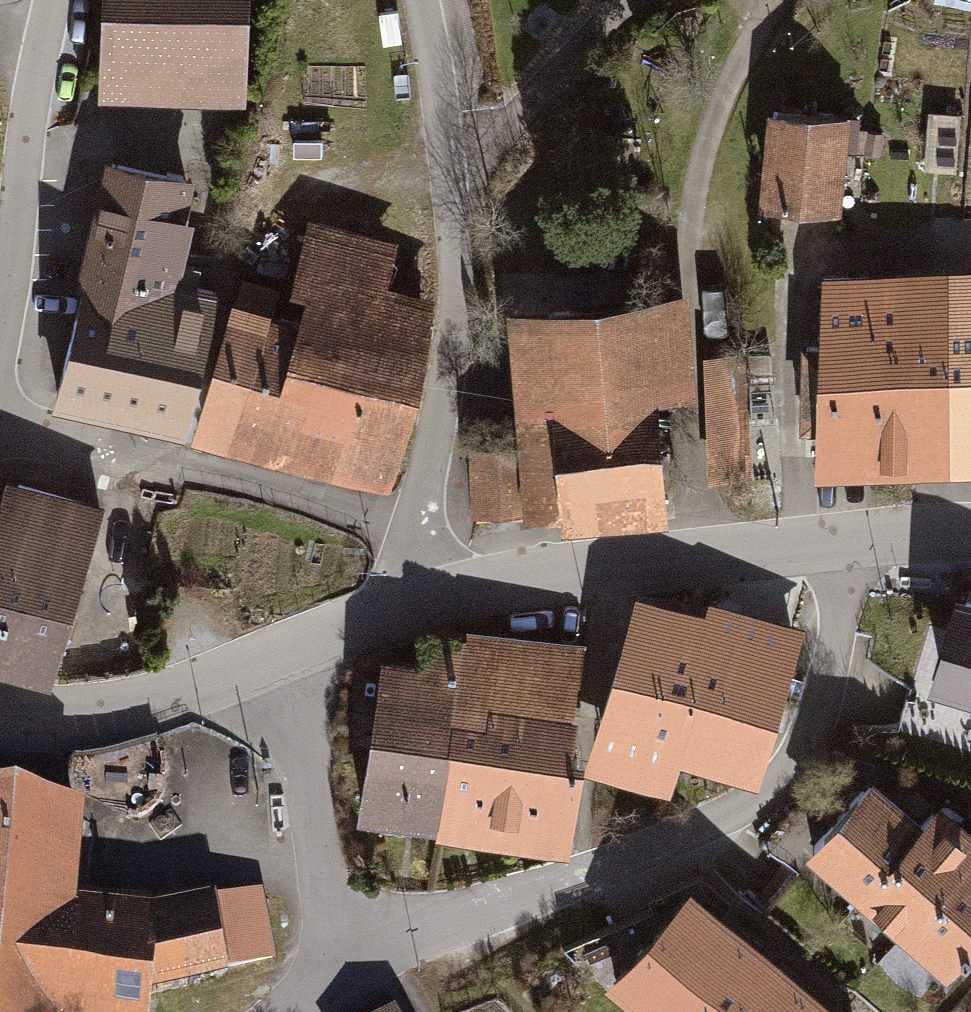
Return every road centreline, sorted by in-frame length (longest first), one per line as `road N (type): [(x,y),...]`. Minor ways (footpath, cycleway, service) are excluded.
road 1 (residential): [(850,542),(833,670),(800,760),(744,808),(620,870),(342,958)]
road 2 (residential): [(415,529),(452,352),(450,187),(417,0)]
road 3 (residential): [(415,529),(264,485),(0,429)]
road 4 (tertiary): [(430,600),(584,570),(850,542)]
road 5 (residential): [(59,0),(0,340)]
road 6 (tertiary): [(342,958),(296,751),(255,663)]
road 7 (tertiary): [(0,712),(109,718),(255,663)]
road 8 (tertiary): [(255,663),(430,600)]
road 9 (tertiary): [(850,542),(970,534)]

